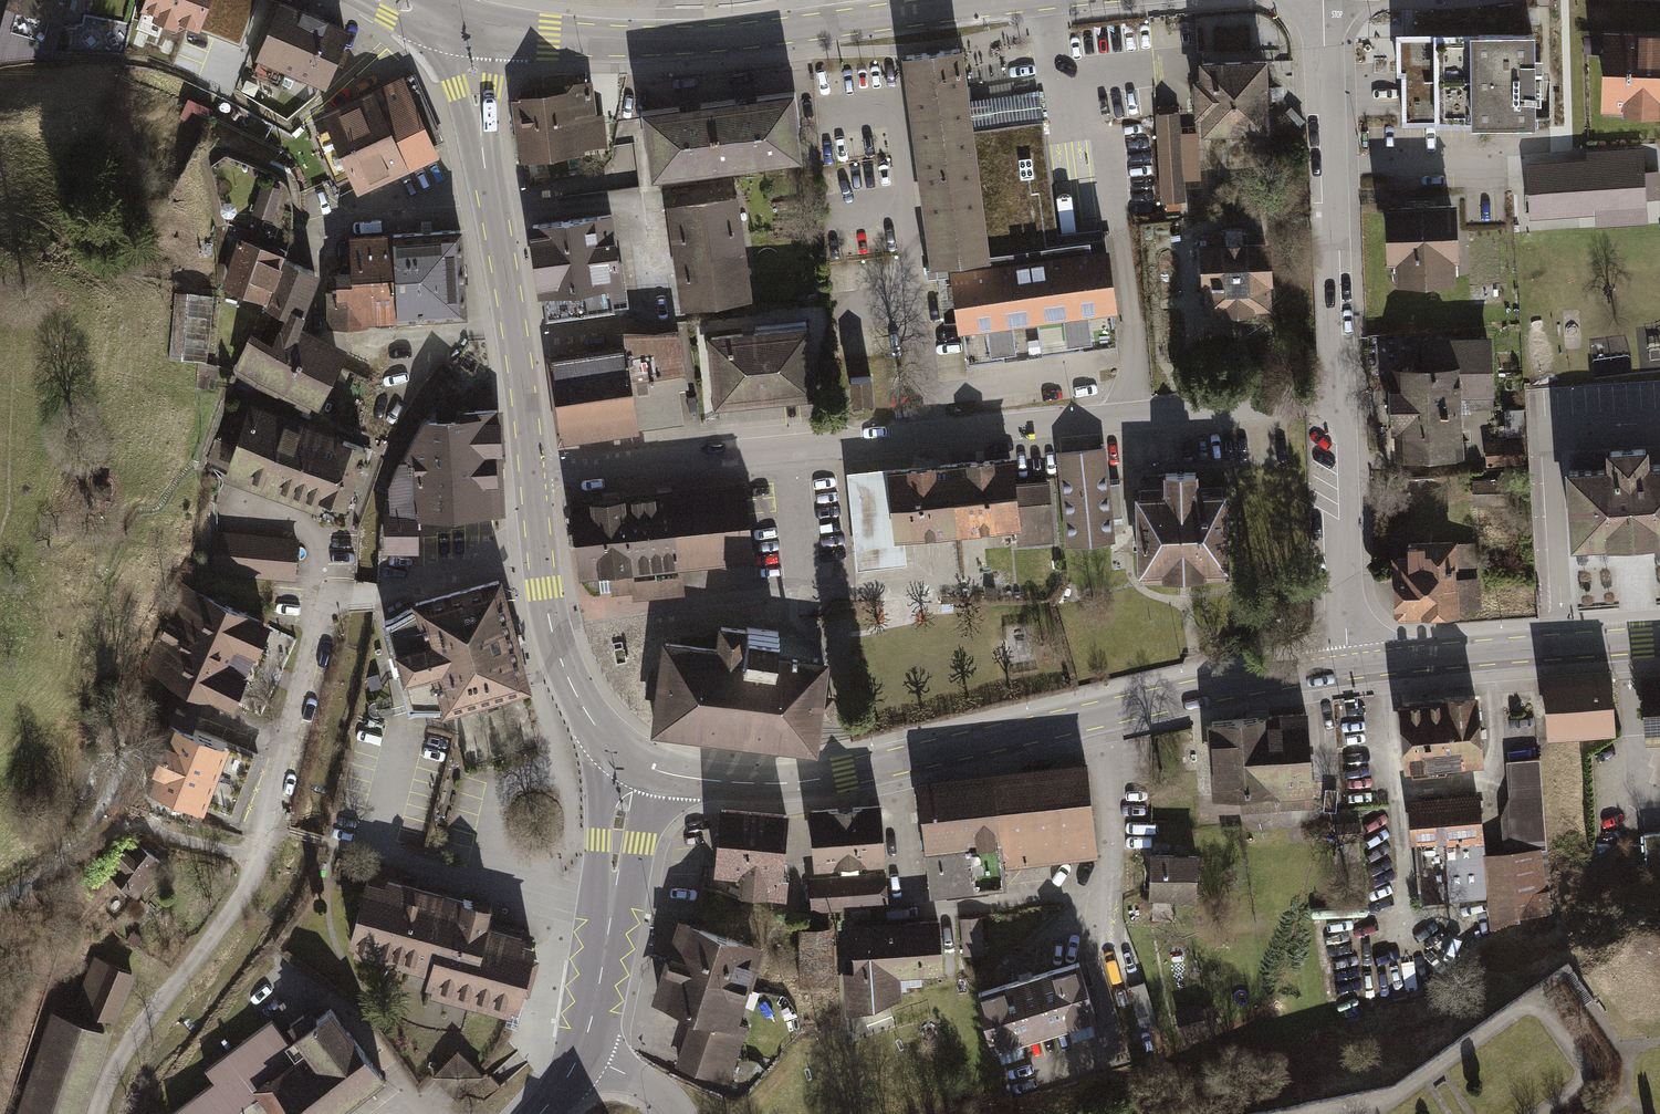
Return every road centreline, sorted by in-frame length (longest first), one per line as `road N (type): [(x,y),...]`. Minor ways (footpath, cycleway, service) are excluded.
road 1 (residential): [(1338,403),(527,469)]
road 2 (residential): [(535,550),(324,602),(257,857),(221,925),(124,1037),(99,1113)]
road 3 (primary): [(1351,667),(782,785),(661,772),(633,760)]
road 4 (primary): [(1027,0),(730,38),(548,38),(458,28)]
road 5 (residential): [(1322,0),(1338,403)]
road 6 (primary): [(1659,641),(1351,667)]
road 7 (secondary): [(583,1052),(633,760)]
road 8 (track): [(257,857),(173,840),(131,820),(0,902)]
road 9 (residential): [(1338,403),(1351,667)]
road 10 (primary): [(633,760),(595,728),(571,688),(535,550)]
road 11 (residential): [(492,211),(343,223),(305,245)]
road 12 (primary): [(492,211),(458,28)]
road 13 (primary): [(527,469),(511,327)]
road 14 (residential): [(511,327),(373,334)]

